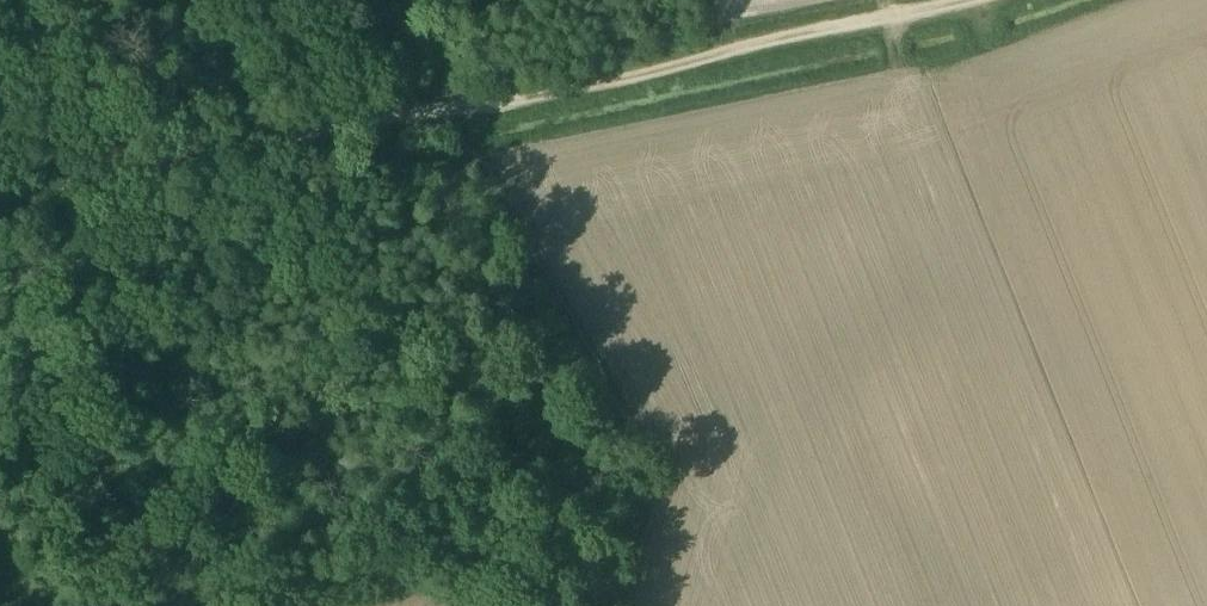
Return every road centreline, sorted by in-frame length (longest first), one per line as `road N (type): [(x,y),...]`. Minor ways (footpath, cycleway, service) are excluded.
road 1 (track): [(617,605),(649,479),(633,425),(425,108)]
road 2 (track): [(973,0),(425,108)]
road 3 (track): [(425,108),(0,198)]

